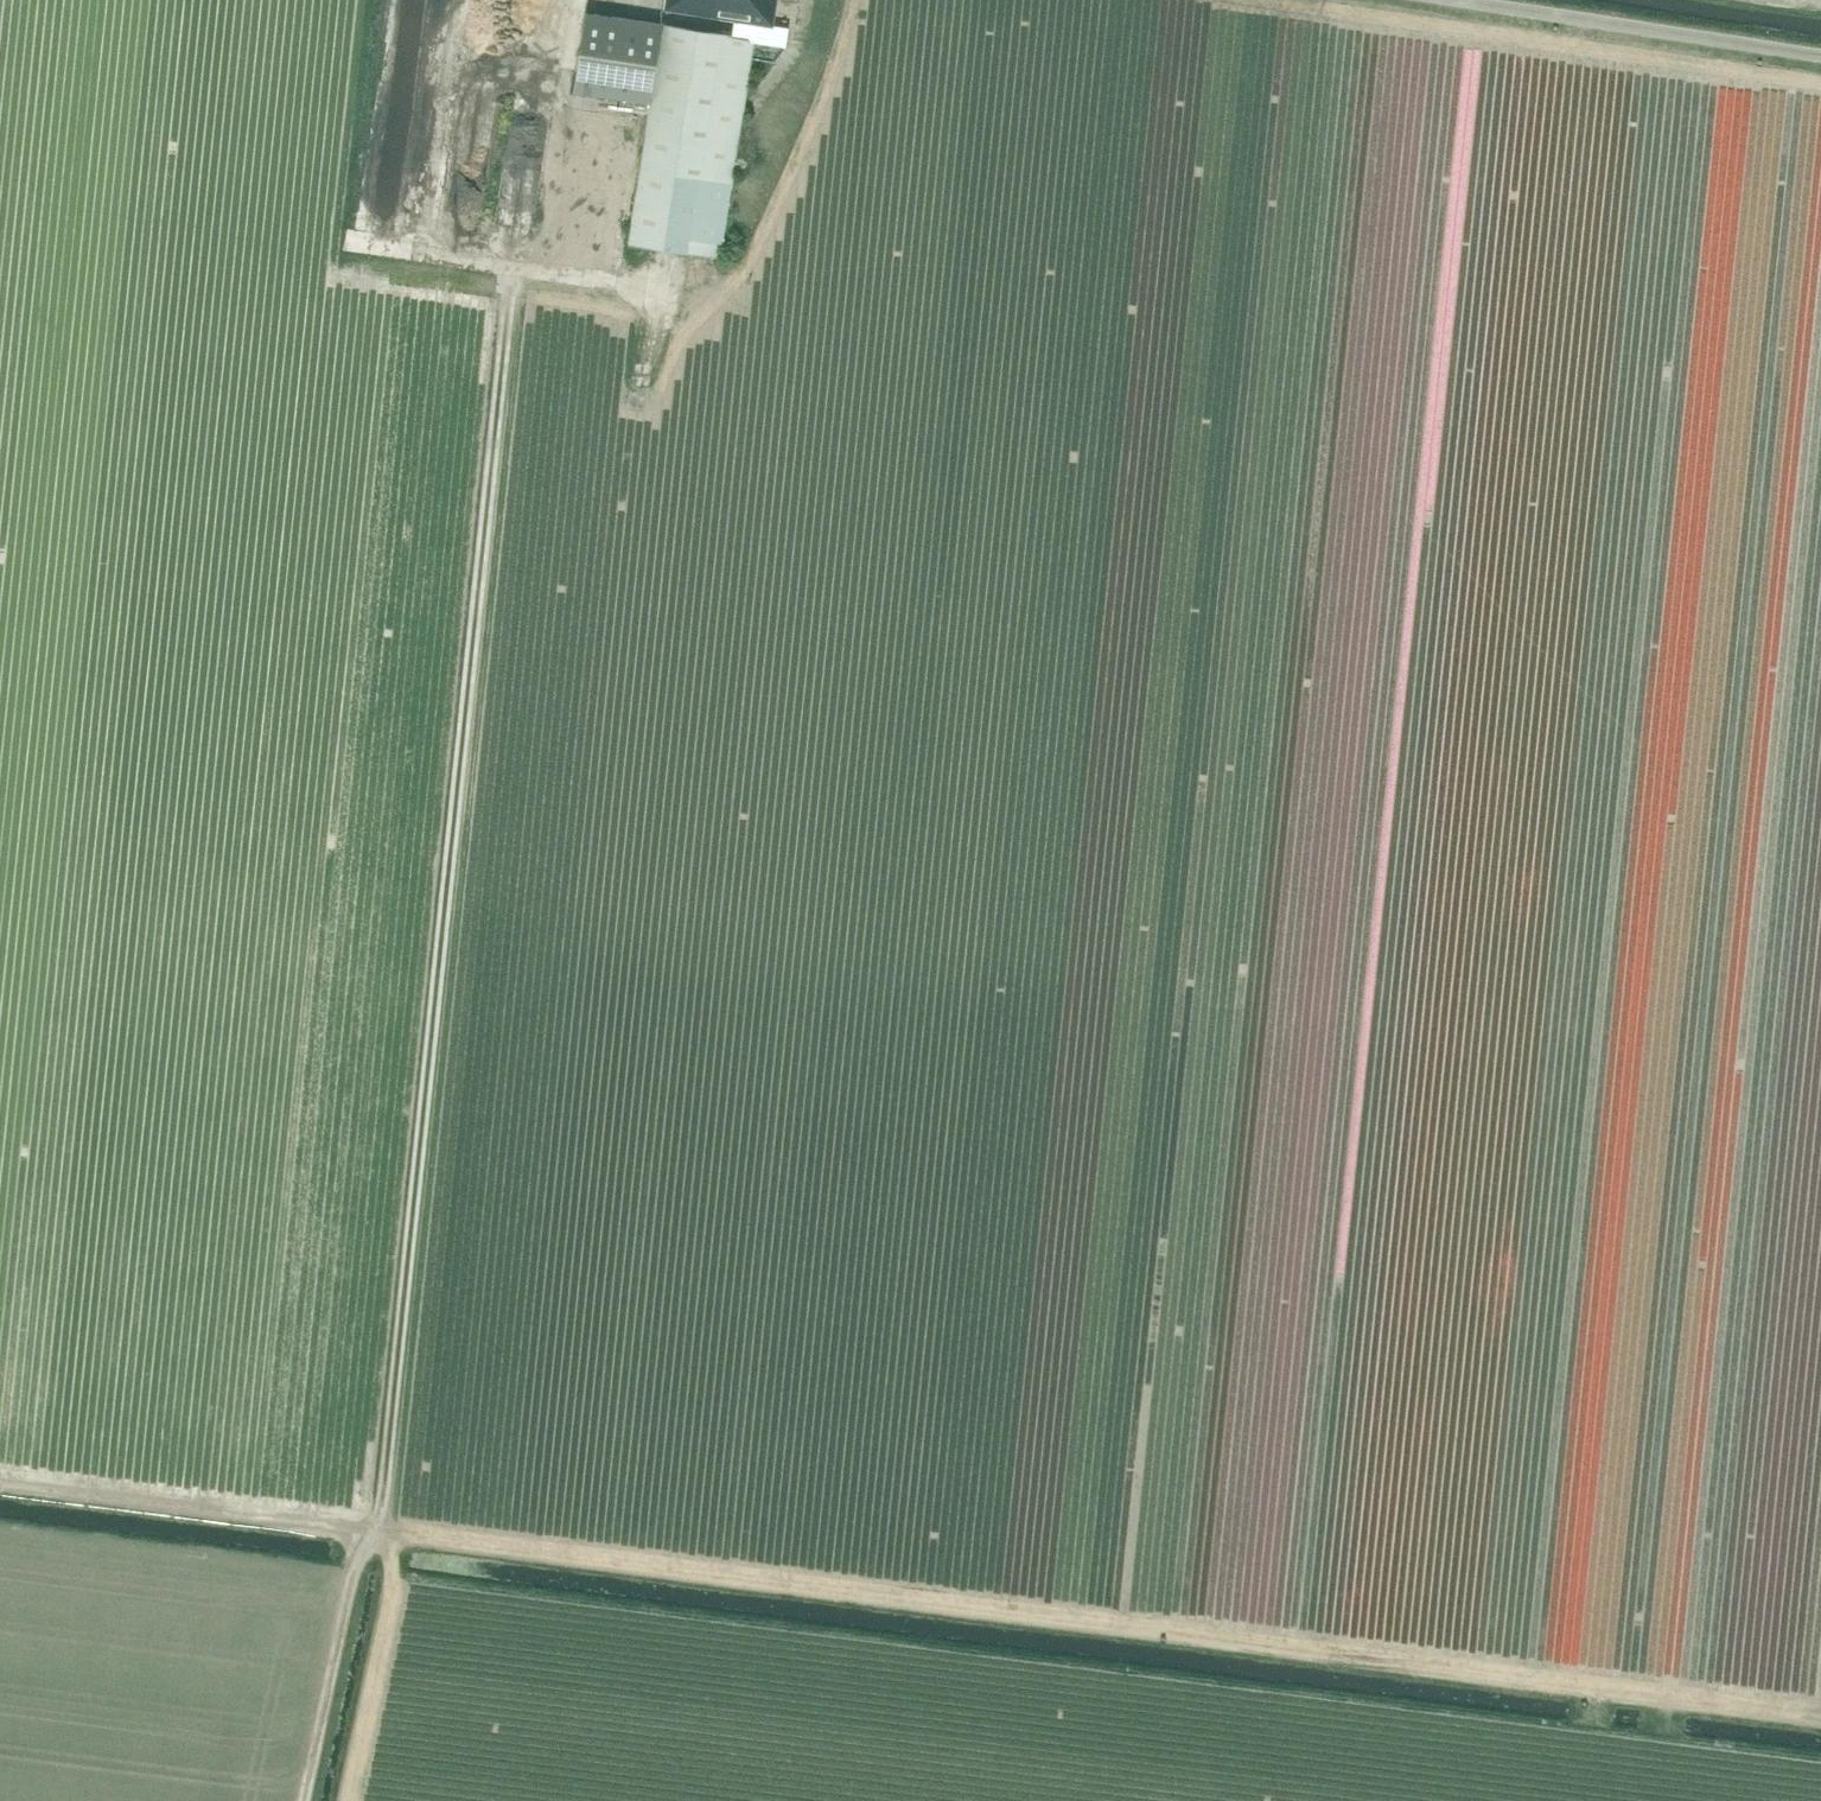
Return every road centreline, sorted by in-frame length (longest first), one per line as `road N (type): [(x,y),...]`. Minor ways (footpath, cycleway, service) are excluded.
road 1 (track): [(305,1800),(358,1551),(380,1519),(512,277),(561,0)]
road 2 (unclassified): [(1820,56),(1457,0)]

